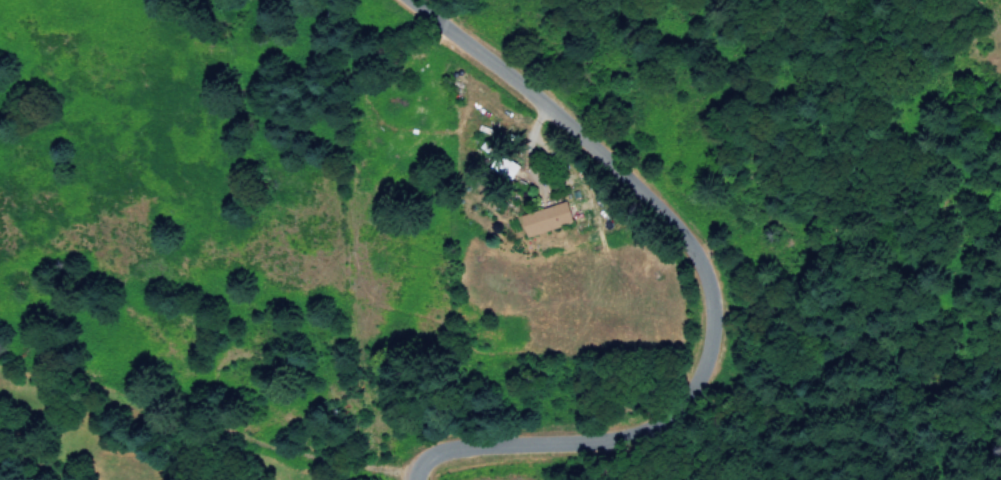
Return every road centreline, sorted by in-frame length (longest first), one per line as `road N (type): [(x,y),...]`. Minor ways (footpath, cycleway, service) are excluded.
road 1 (residential): [(417,479),(433,458),(464,446),(584,438),(655,421),(702,368),(710,305),(678,230),(531,92),(408,0)]

